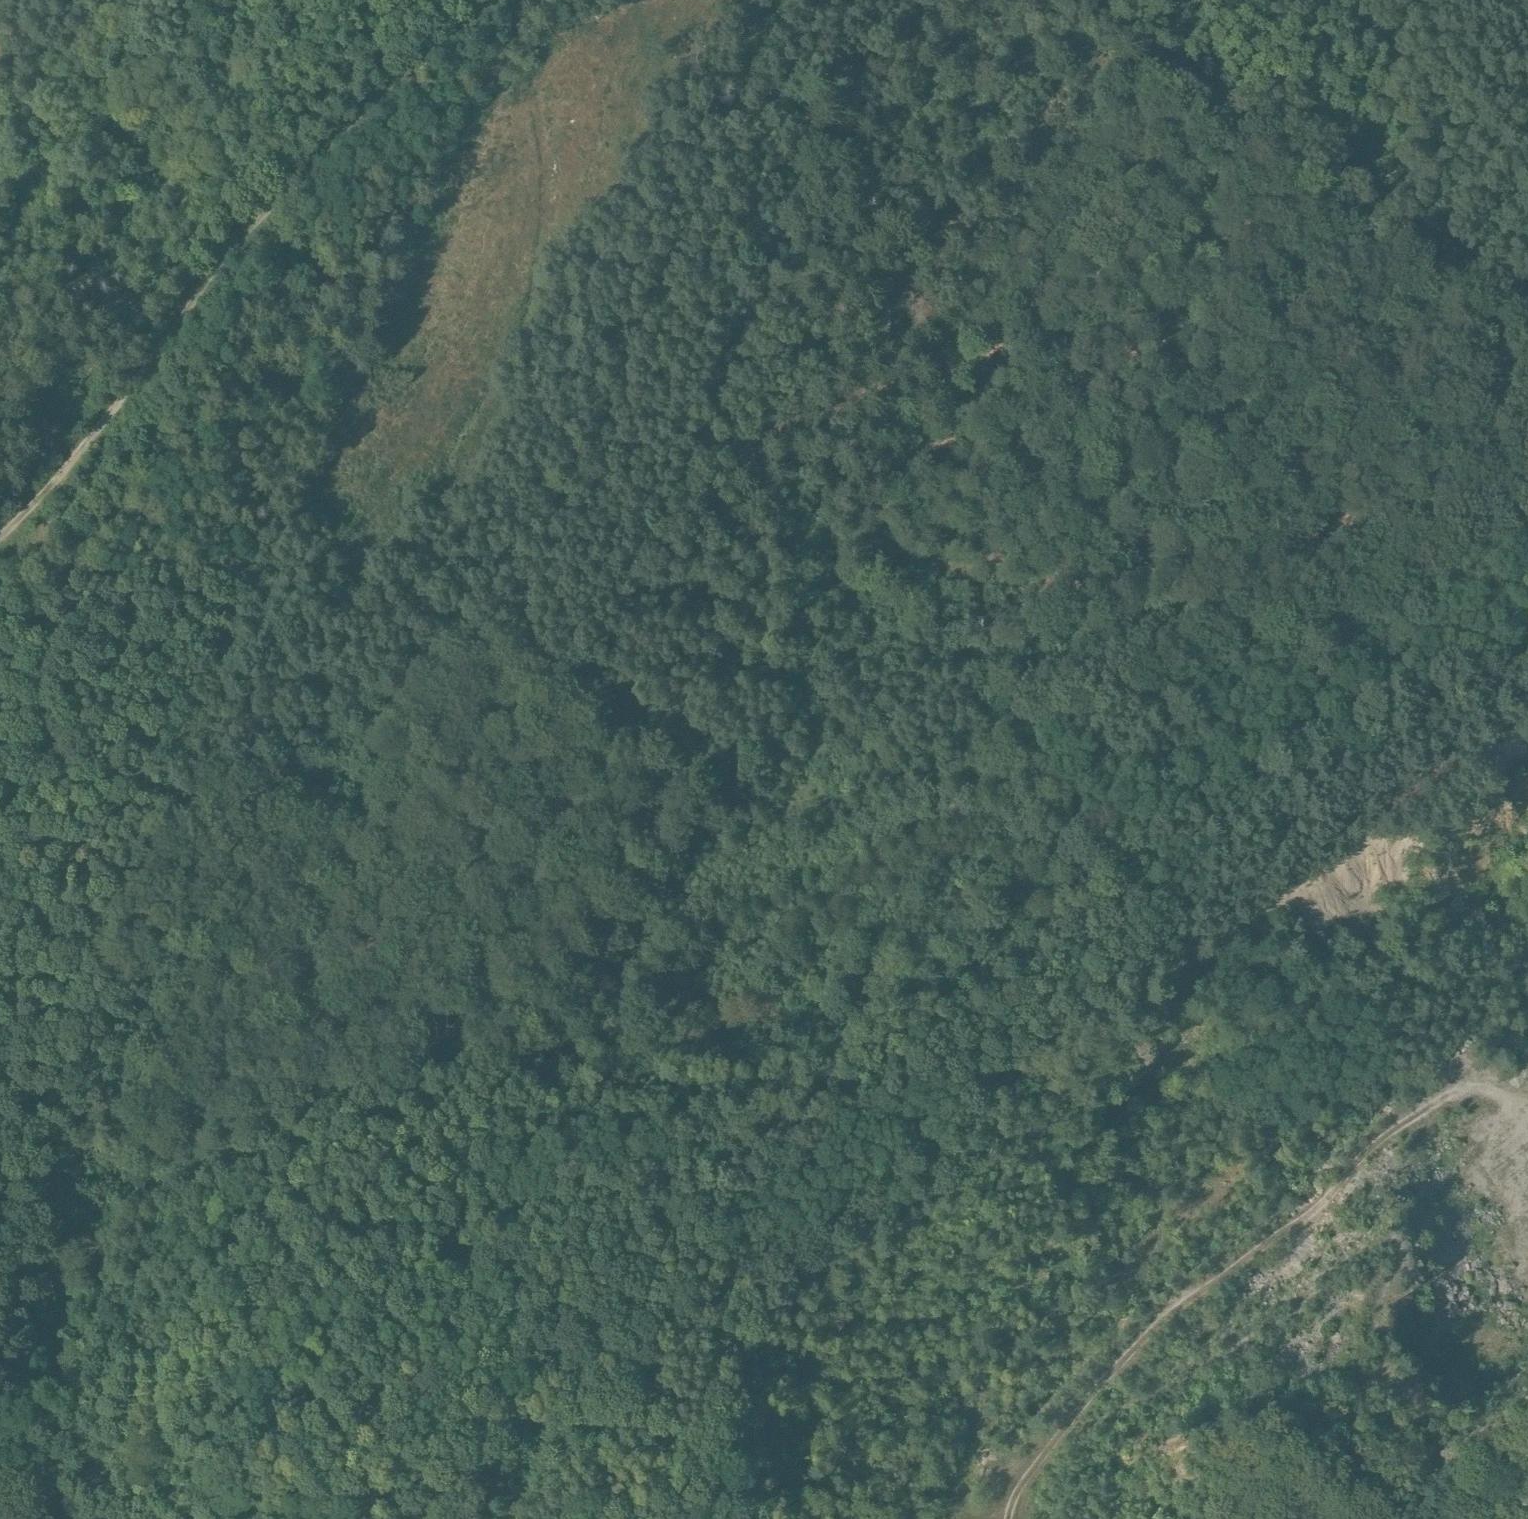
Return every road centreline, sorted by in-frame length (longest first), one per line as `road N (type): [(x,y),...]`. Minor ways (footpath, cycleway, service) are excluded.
road 1 (track): [(65,1518),(53,1441),(57,1217),(45,1154),(45,695),(31,598),(6,534)]
road 2 (track): [(0,539),(116,414),(219,270),(495,0)]
road 3 (track): [(1505,1066),(1394,1124),(1319,1207),(1165,1312),(1093,1383),(1057,1431),(1021,1518)]
road 4 (track): [(1479,1421),(1442,1423),(1403,1403),(1378,1330),(1379,1307),(1400,1278),(1397,1259),(1383,1255),(1187,1377),(1057,1431)]

